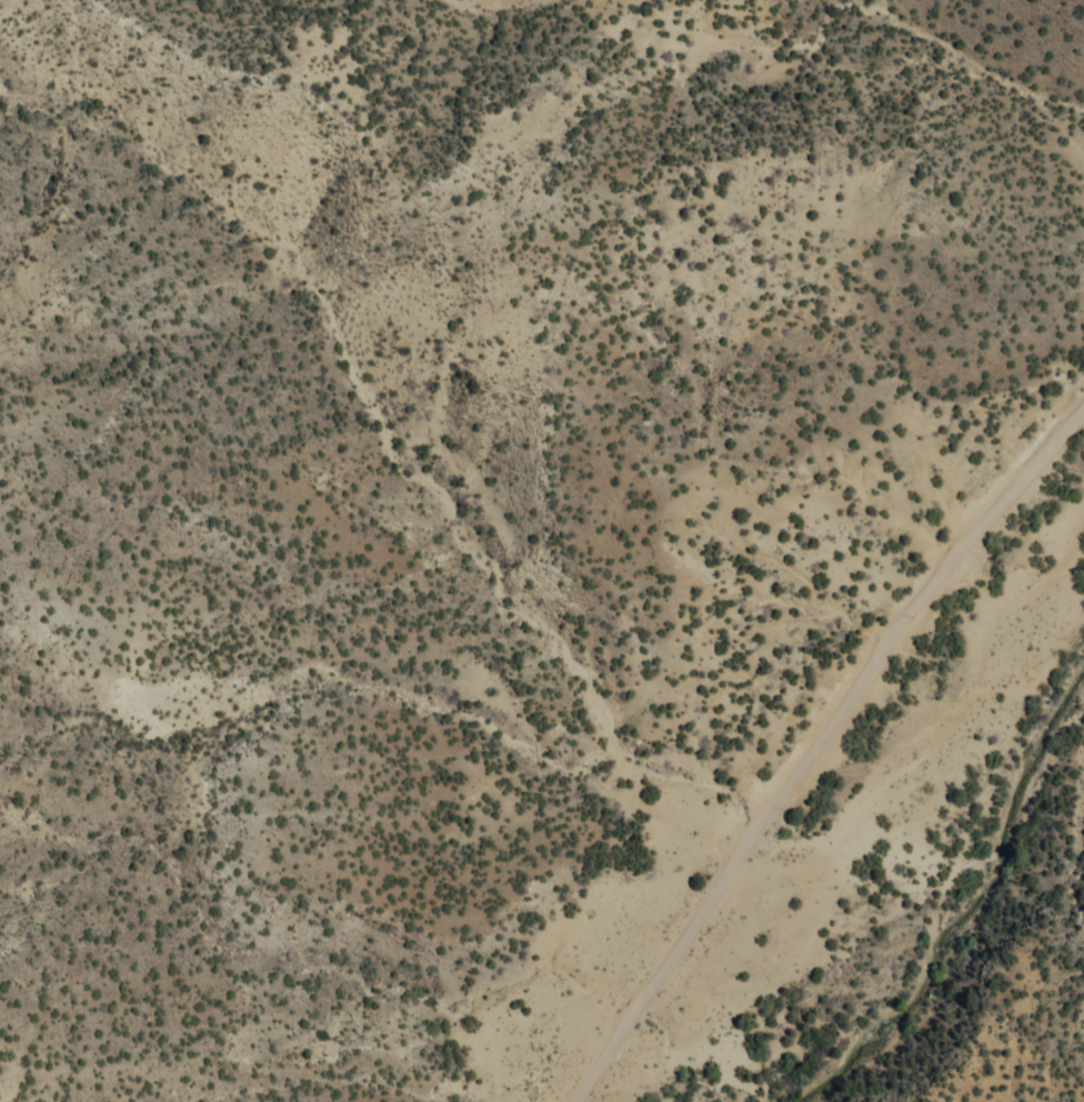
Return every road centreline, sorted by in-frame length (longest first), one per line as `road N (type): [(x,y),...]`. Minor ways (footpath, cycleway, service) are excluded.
road 1 (residential): [(574,1101),(755,833),(1002,498),(1083,412)]

